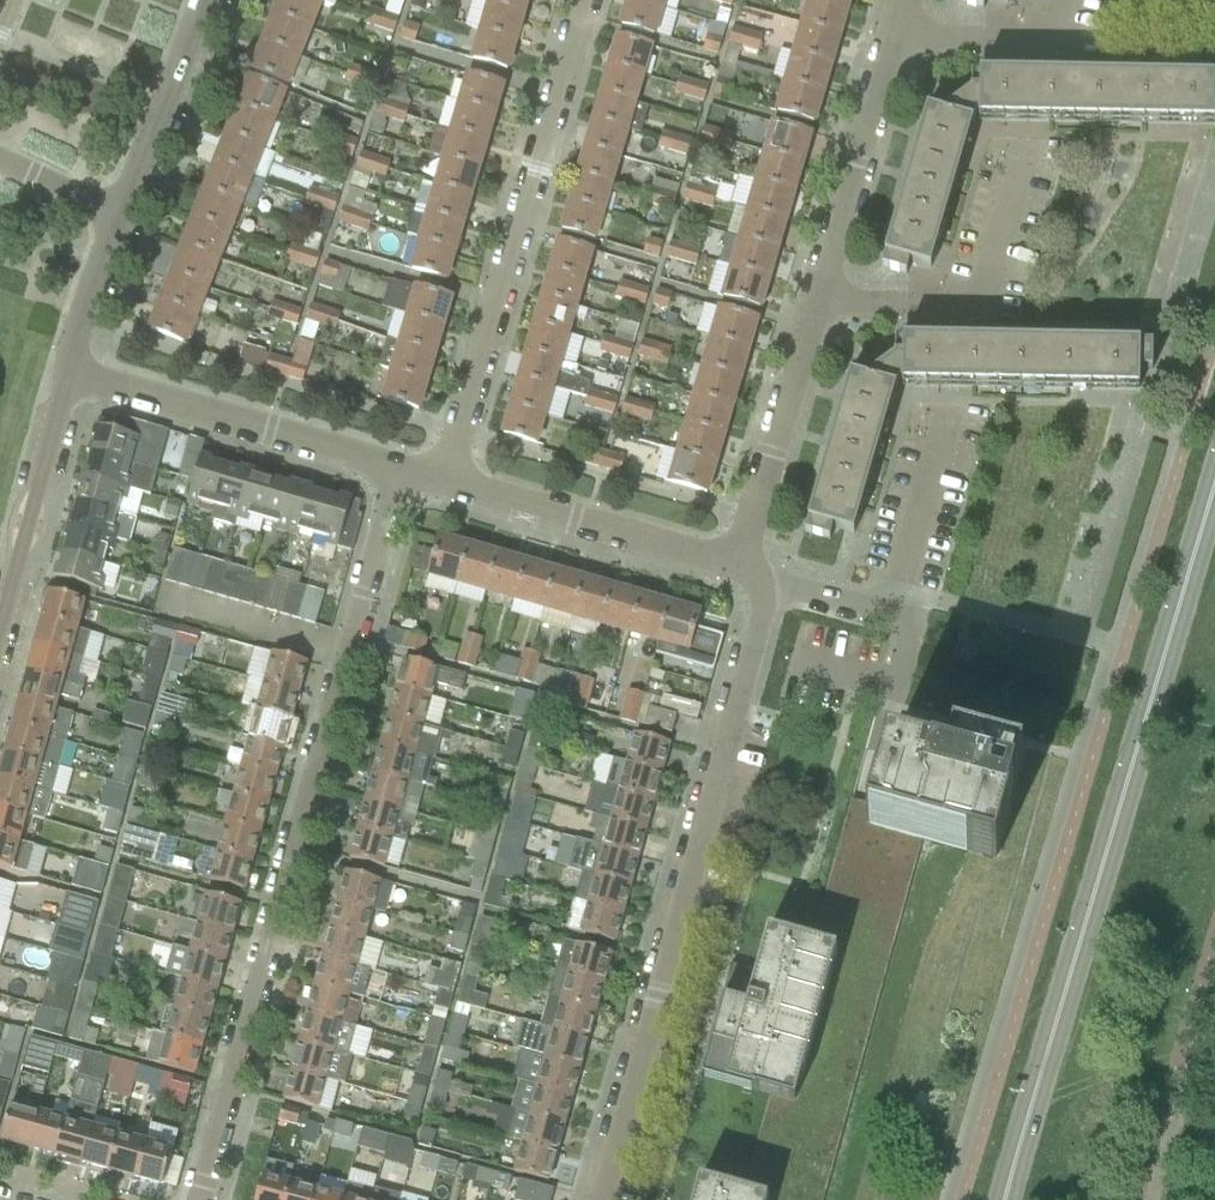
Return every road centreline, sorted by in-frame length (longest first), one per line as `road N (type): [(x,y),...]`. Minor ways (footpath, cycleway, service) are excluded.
road 1 (residential): [(400,471),(197,1199)]
road 2 (secondary): [(1004,1199),(1214,475)]
road 3 (residential): [(596,1199),(763,596)]
road 4 (residential): [(436,482),(577,0)]
road 5 (residential): [(400,471),(72,381)]
road 6 (residential): [(736,569),(436,482)]
road 7 (residential): [(811,304),(980,303),(1017,173)]
road 8 (residential): [(811,304),(888,37)]
road 9 (residential): [(736,569),(811,304)]
road 10 (tertiary): [(0,616),(72,381)]
road 11 (tertiary): [(132,221),(219,0)]
road 12 (residential): [(888,37),(1049,39),(1068,26),(1076,0)]
road 13 (tertiary): [(72,381),(132,221)]
road 14 (residential): [(132,221),(0,159)]
road 15 (residential): [(887,619),(791,593),(763,596)]

